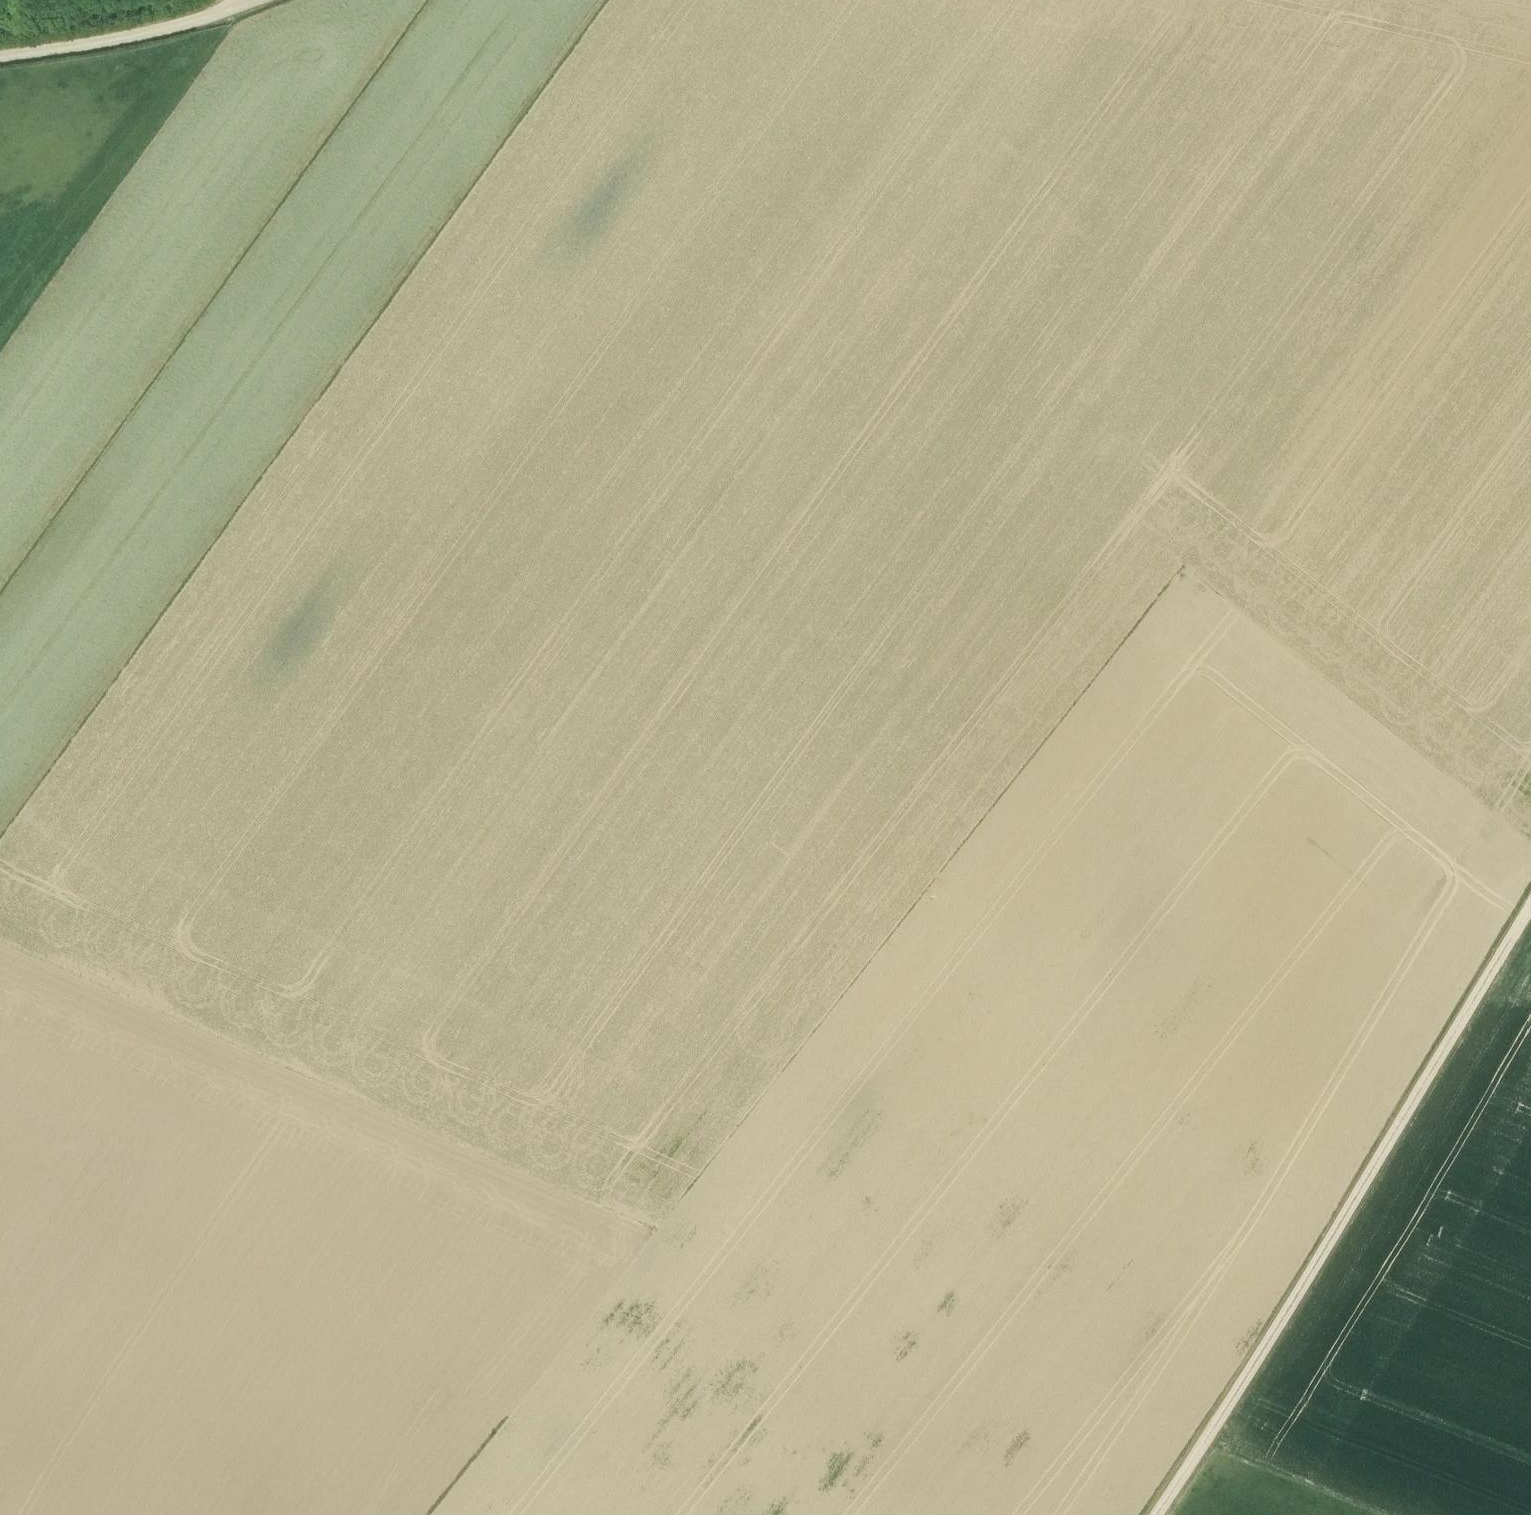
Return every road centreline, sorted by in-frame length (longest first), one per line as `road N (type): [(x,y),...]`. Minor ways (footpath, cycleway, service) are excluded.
road 1 (track): [(1530,905),(1156,1514)]
road 2 (unclassified): [(0,57),(140,33),(252,0)]

